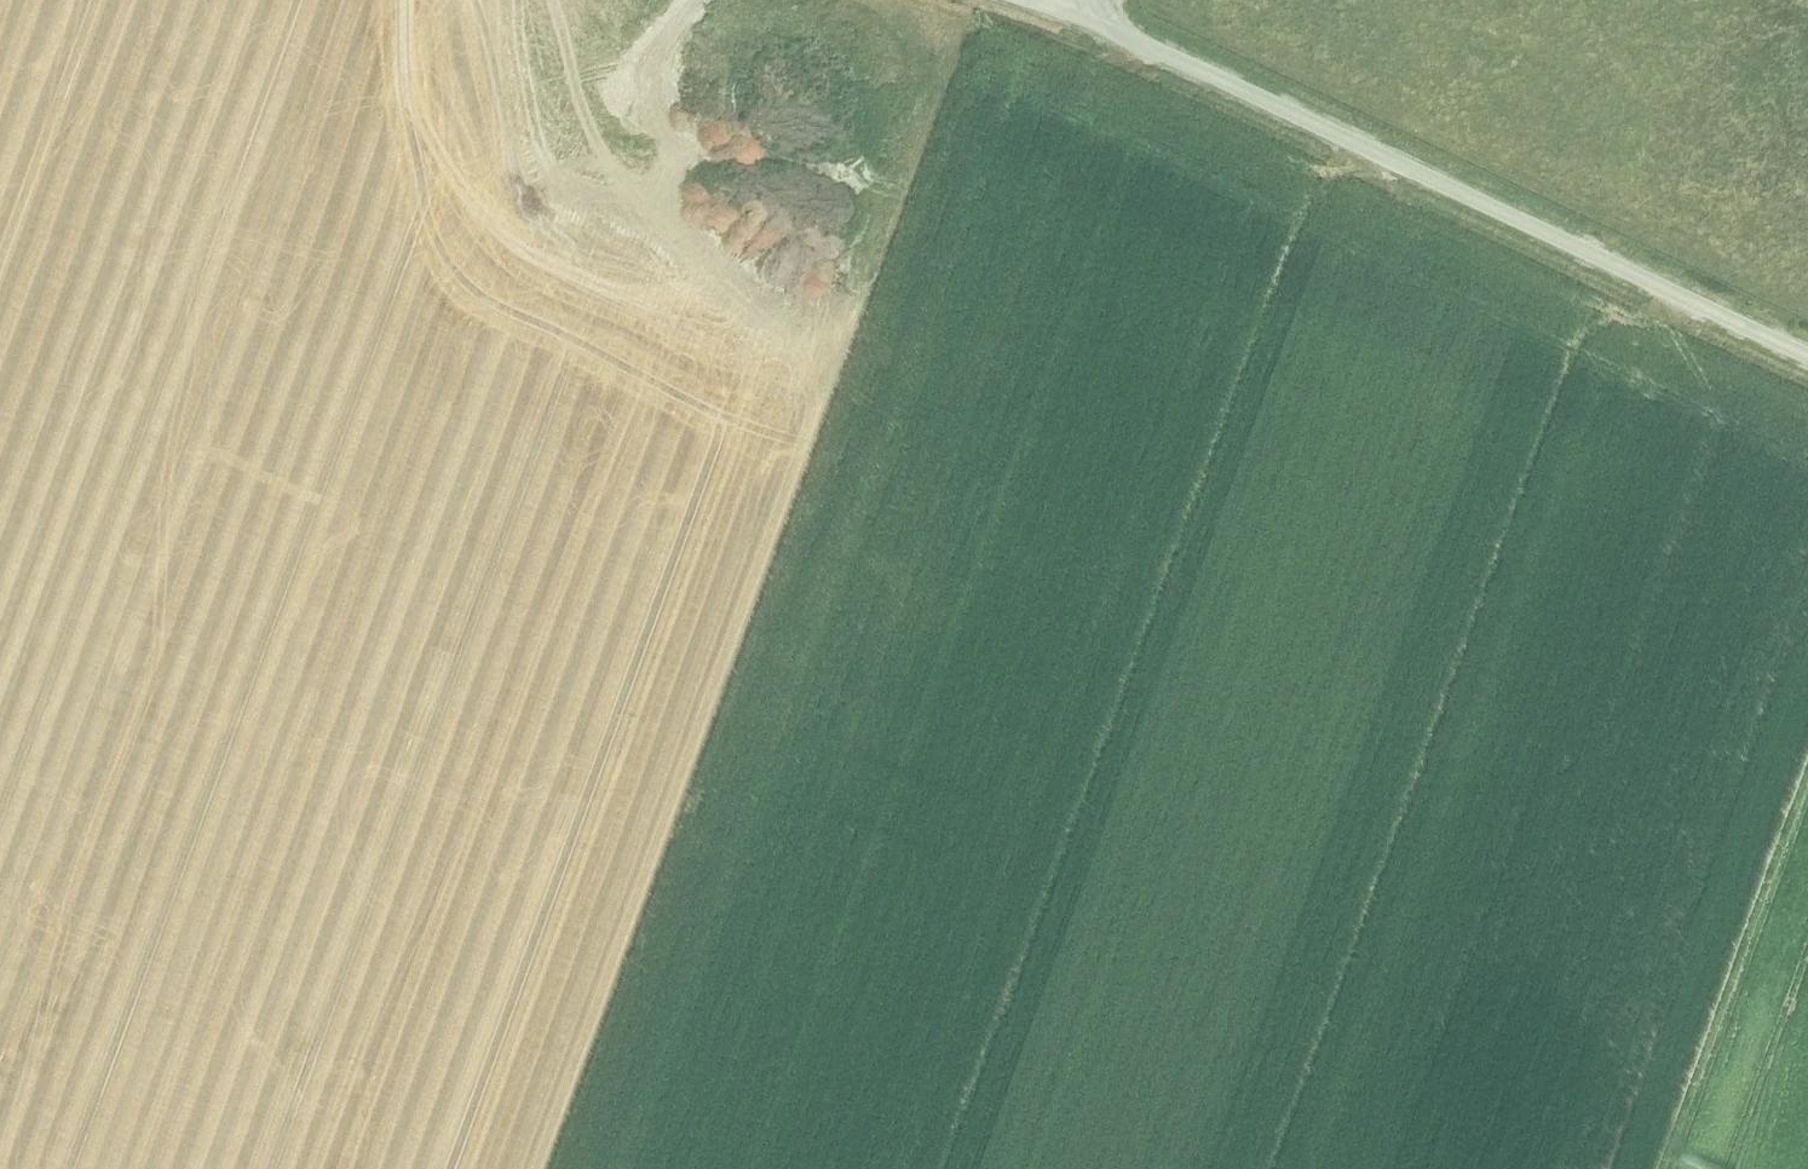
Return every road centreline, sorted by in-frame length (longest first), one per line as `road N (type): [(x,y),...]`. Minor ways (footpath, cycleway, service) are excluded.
road 1 (unclassified): [(1807,354),(1079,11)]

